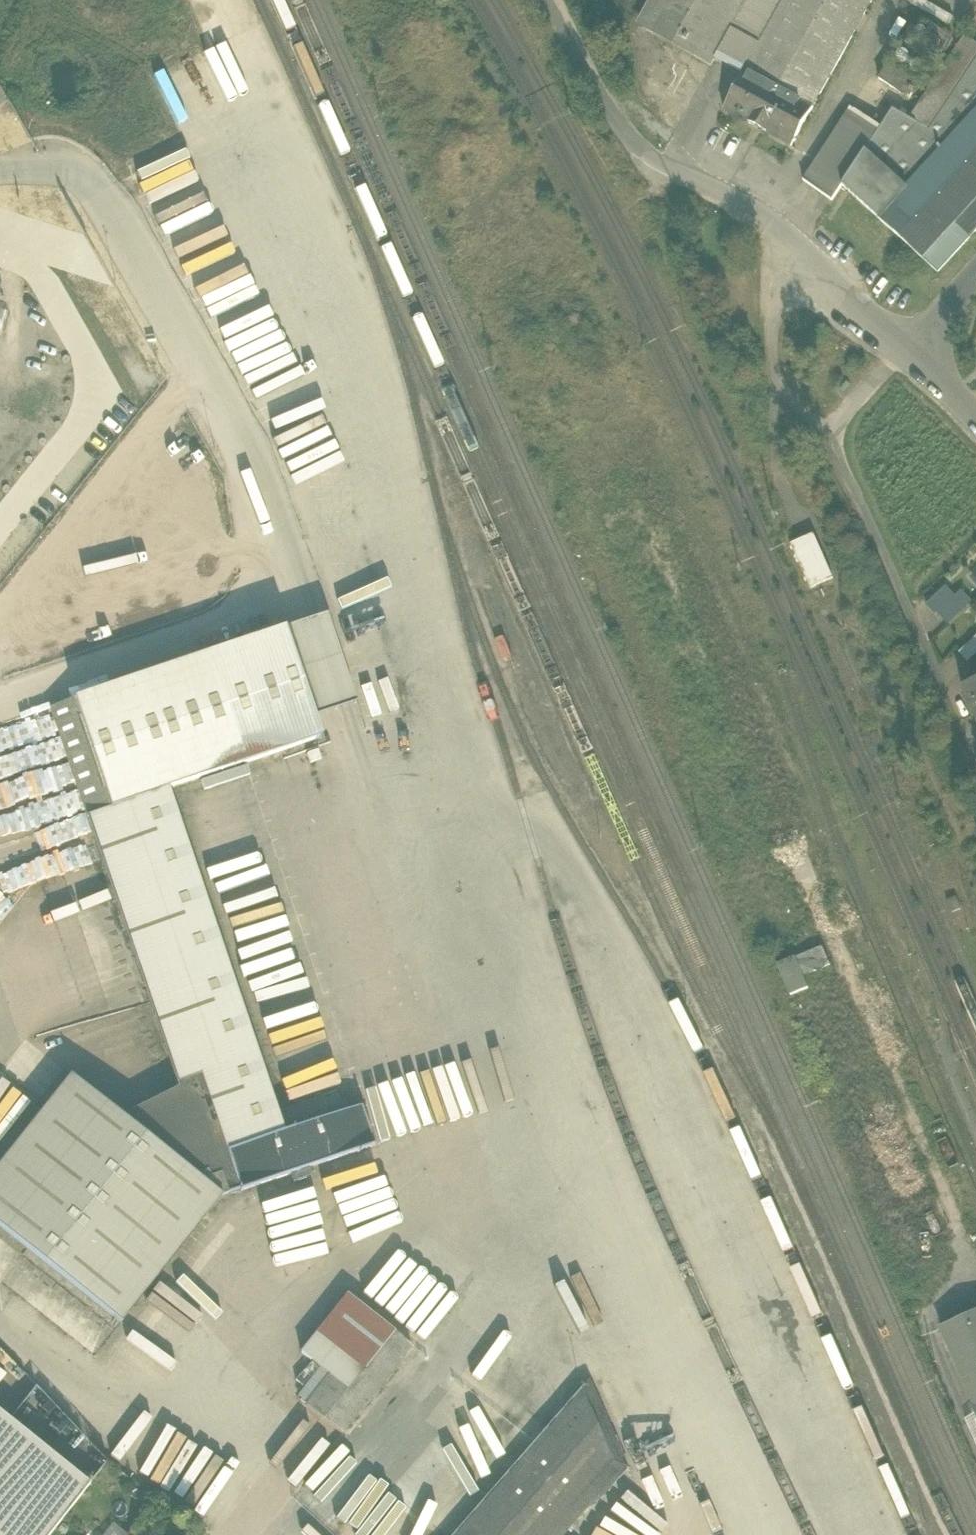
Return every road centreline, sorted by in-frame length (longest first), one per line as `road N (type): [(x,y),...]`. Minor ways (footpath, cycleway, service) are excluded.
road 1 (residential): [(821,442),(861,503),(975,766)]
road 2 (unclassified): [(544,0),(611,115),(655,158),(736,196)]
road 3 (residential): [(807,256),(777,277),(774,382),(821,442)]
road 4 (residential): [(807,256),(907,344)]
road 5 (residential): [(907,344),(821,442)]

